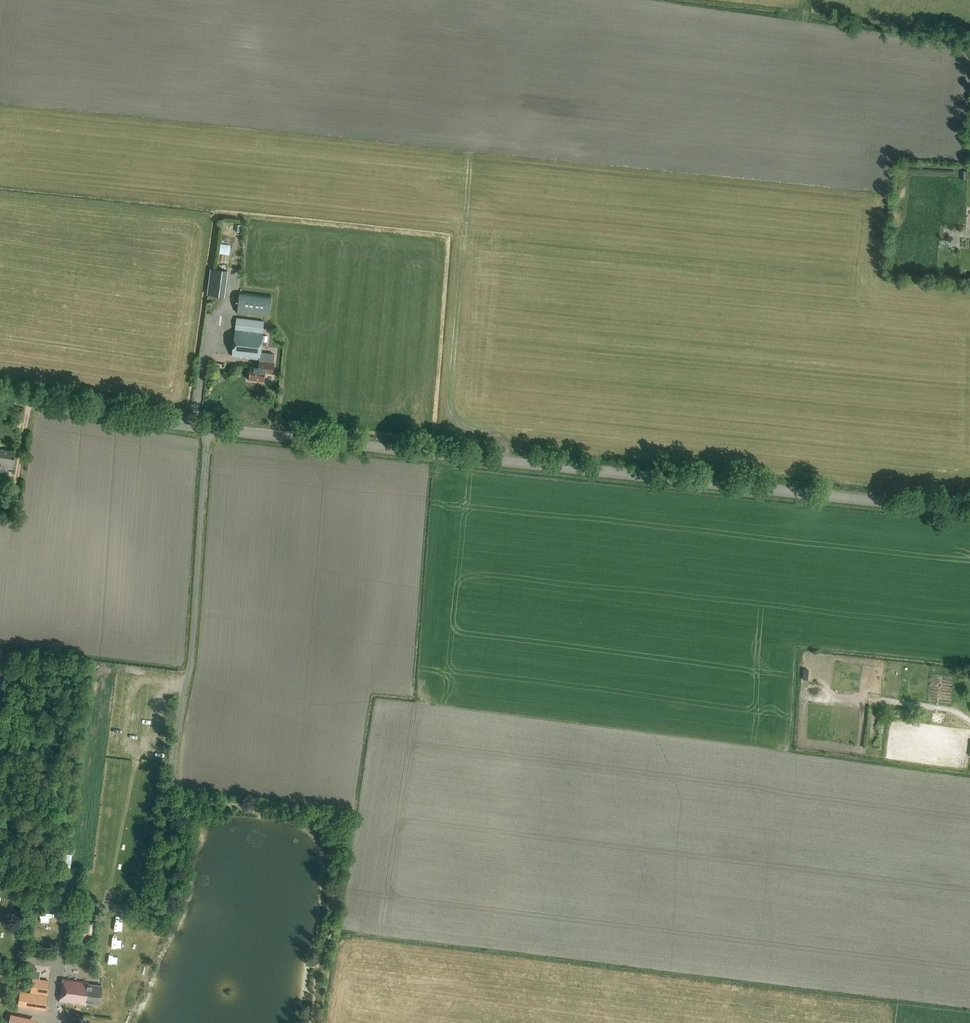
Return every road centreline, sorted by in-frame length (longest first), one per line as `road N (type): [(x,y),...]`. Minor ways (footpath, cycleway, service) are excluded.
road 1 (tertiary): [(969,510),(207,429)]
road 2 (tertiary): [(0,394),(207,429)]

